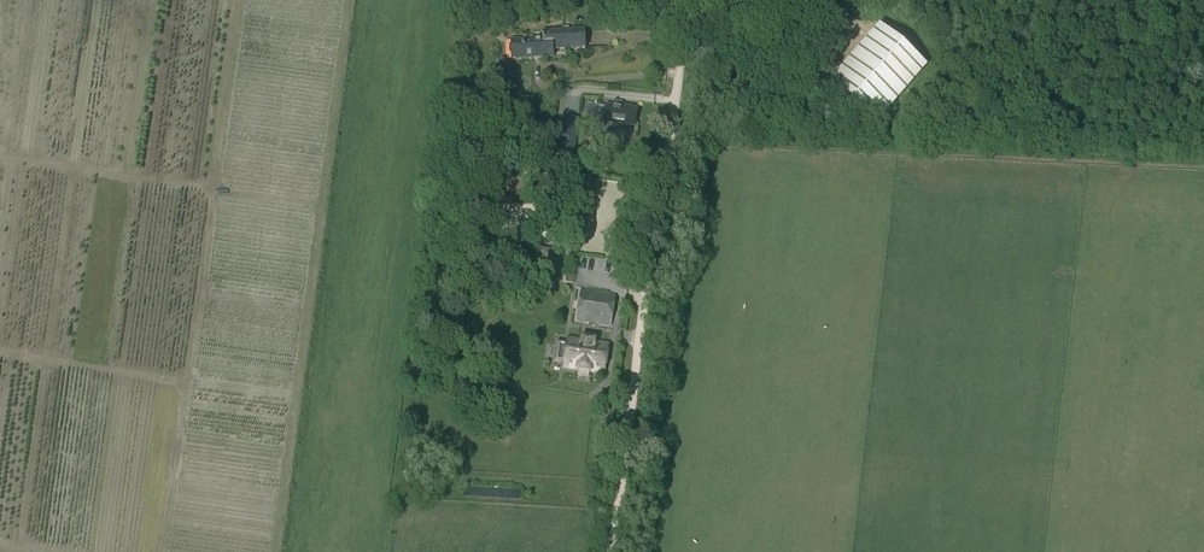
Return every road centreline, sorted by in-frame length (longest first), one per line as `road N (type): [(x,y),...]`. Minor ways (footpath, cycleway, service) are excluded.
road 1 (track): [(669,134),(1203,166)]
road 2 (track): [(669,134),(611,551)]
road 3 (track): [(818,0),(700,28)]

